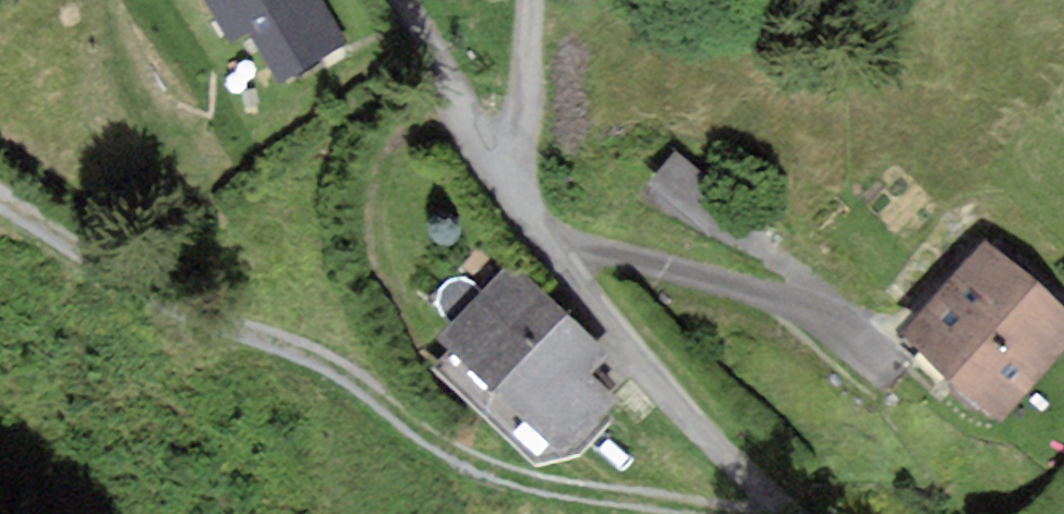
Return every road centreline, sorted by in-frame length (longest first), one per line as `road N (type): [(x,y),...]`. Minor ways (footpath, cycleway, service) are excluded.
road 1 (residential): [(789,505),(533,487),(407,429),(311,355),(167,305),(0,198)]
road 2 (residential): [(789,505),(573,279),(518,186)]
road 3 (track): [(425,331),(379,248),(378,203),(389,158),(418,124),(468,102)]
road 4 (residential): [(518,186),(407,0)]
road 5 (residential): [(518,186),(537,0)]

